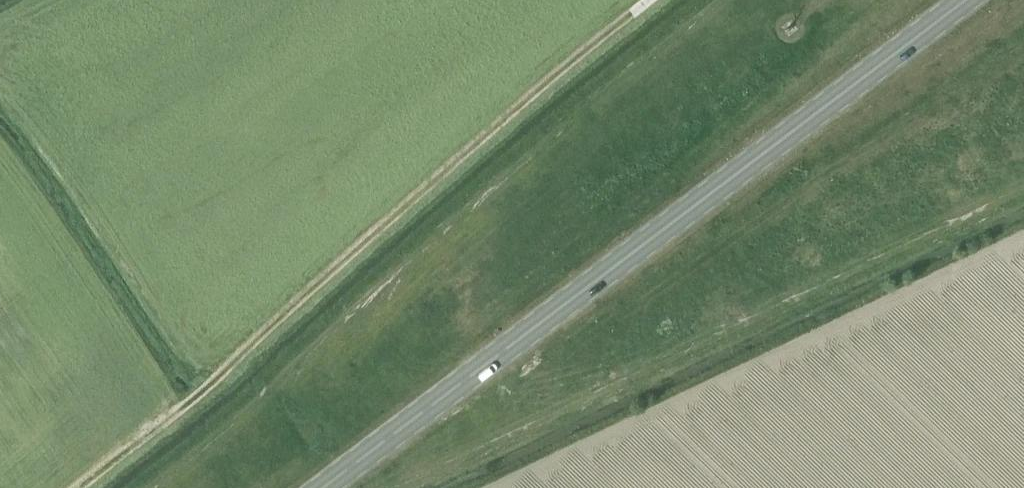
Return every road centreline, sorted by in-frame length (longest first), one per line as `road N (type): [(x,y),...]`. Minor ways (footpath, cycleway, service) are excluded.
road 1 (primary): [(965,0),(321,487)]
road 2 (track): [(79,487),(209,387),(463,156),(649,0)]

